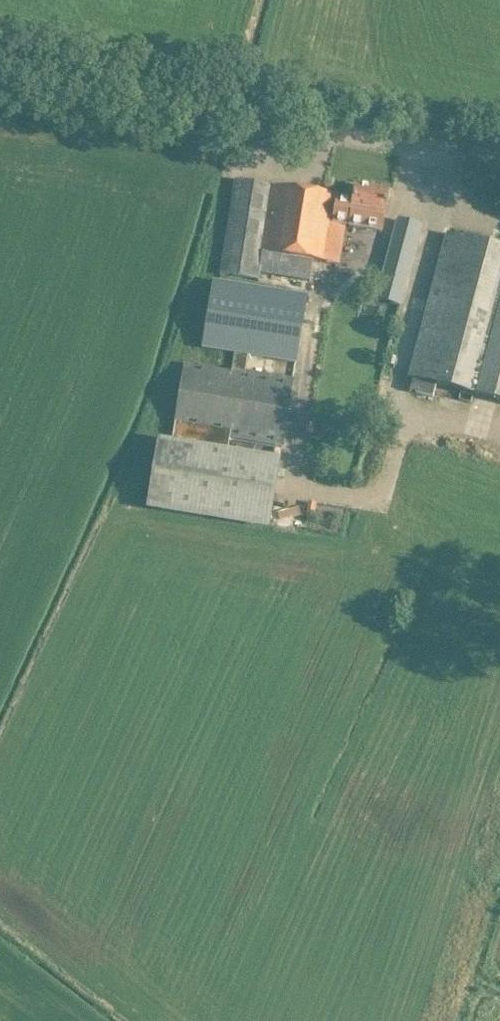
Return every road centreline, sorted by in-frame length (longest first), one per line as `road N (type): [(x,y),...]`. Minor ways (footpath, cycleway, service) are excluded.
road 1 (unclassified): [(499,158),(0,75)]

